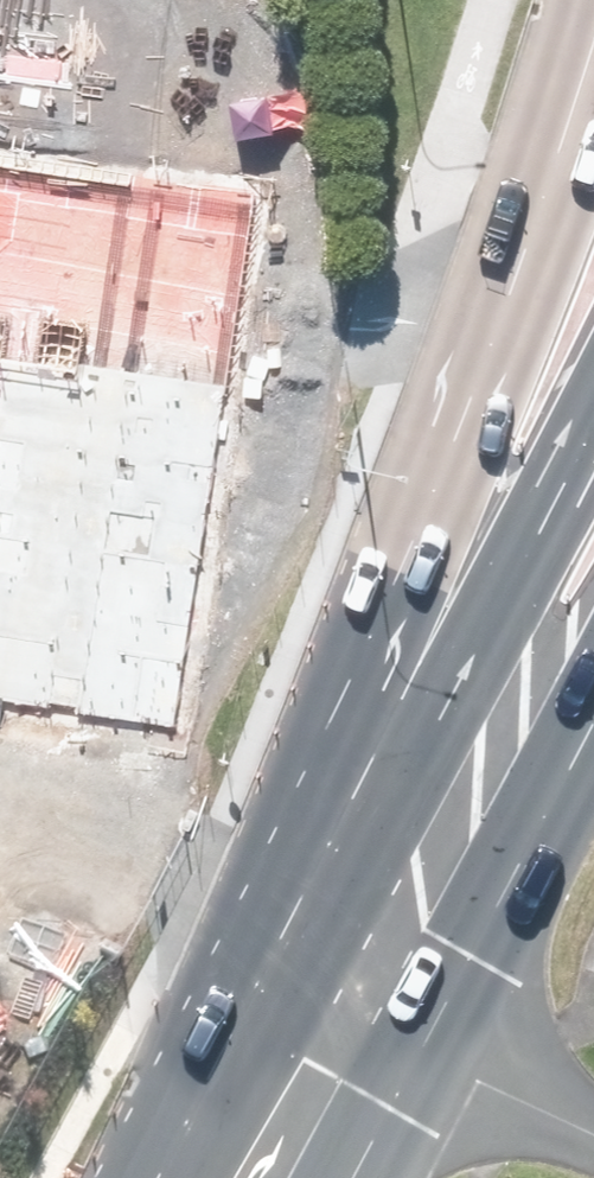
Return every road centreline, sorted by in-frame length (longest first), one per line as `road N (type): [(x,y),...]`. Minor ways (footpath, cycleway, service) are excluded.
road 1 (secondary): [(403,693),(450,448),(593,36)]
road 2 (secondary): [(593,688),(333,1007)]
road 3 (secondary): [(403,693),(566,483),(593,429)]
road 4 (secondary): [(333,1007),(403,693)]
road 5 (residential): [(333,1007),(593,1133)]
road 6 (secondary): [(333,1007),(244,1177)]

